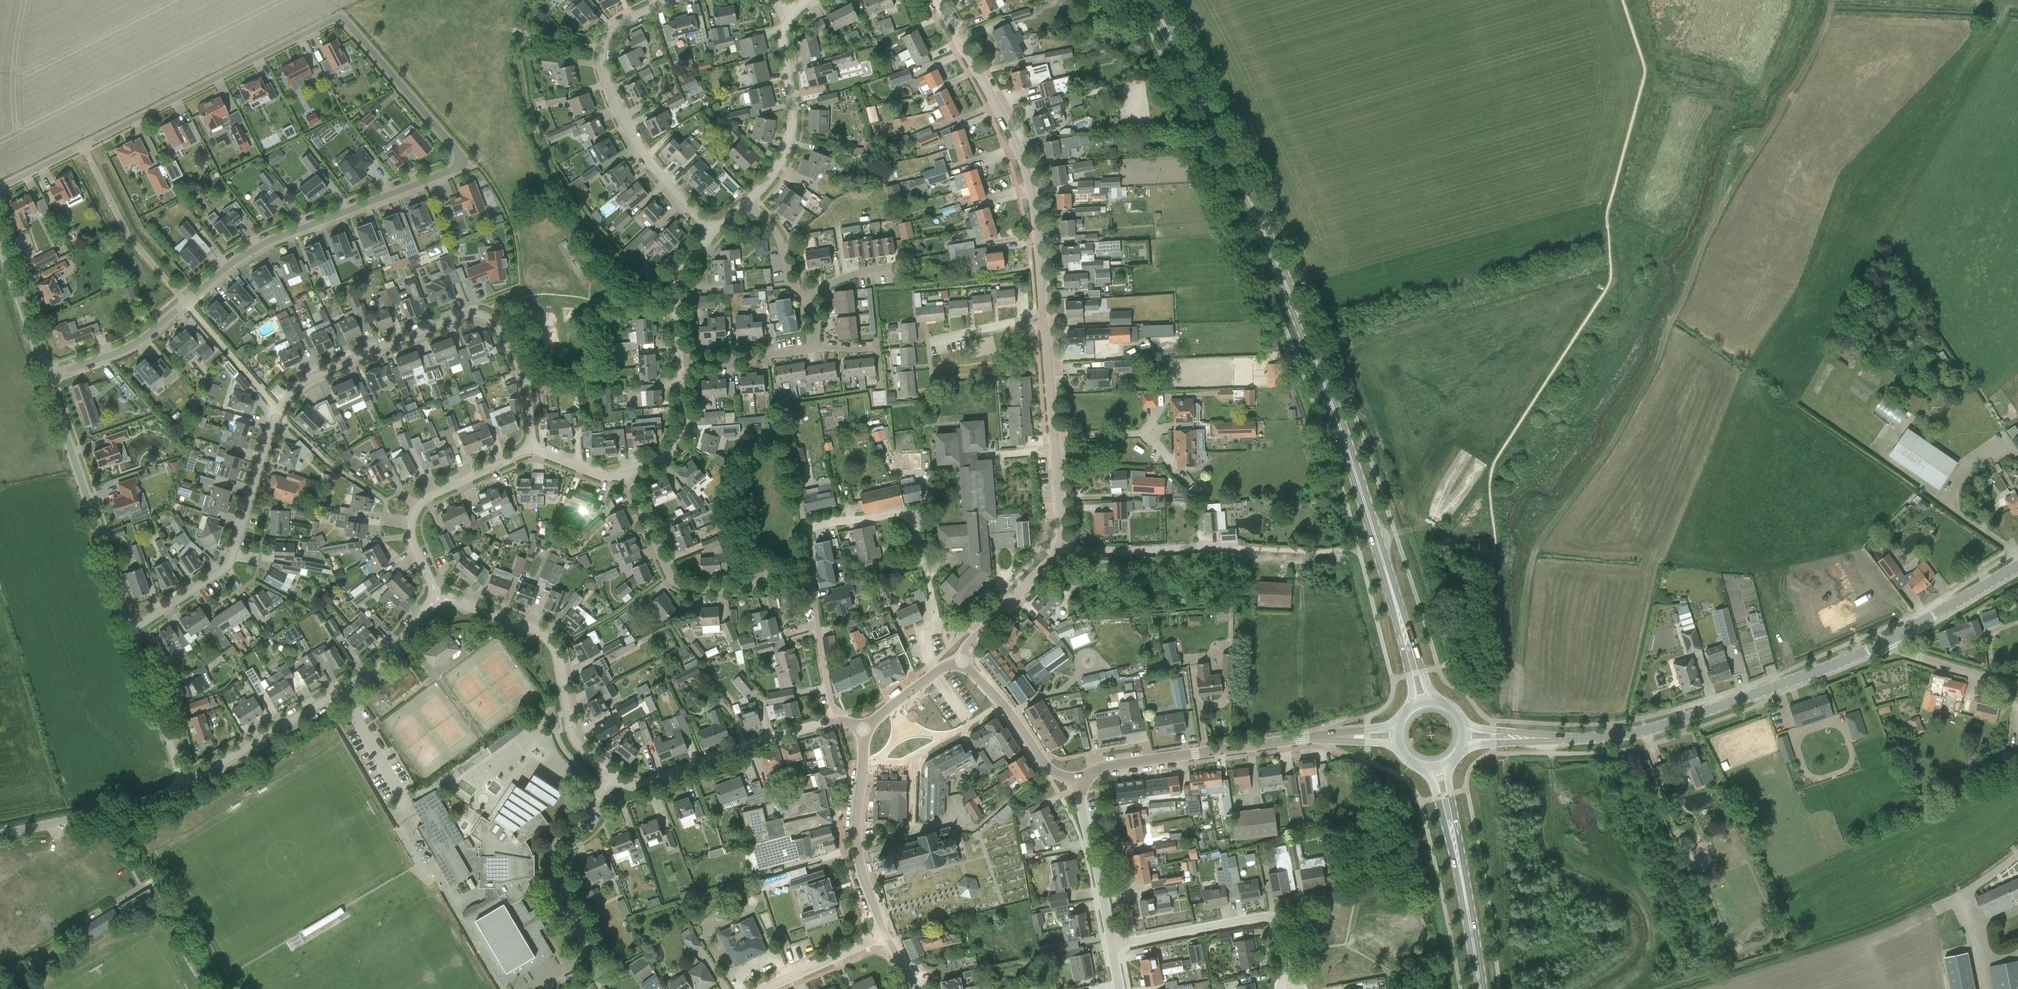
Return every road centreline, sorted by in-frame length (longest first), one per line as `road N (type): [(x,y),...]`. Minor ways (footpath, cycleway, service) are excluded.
road 1 (residential): [(0,188),(340,16),(461,159),(455,170),(277,238),(232,263),(144,338),(46,377)]
road 2 (residential): [(131,630),(228,567),(278,410),(308,381),(479,315),(493,322),(525,379),(530,451)]
road 3 (primary): [(1396,608),(1304,330),(1150,0)]
road 4 (tertiary): [(1886,643),(1660,726),(1523,739)]
road 5 (unclassified): [(1043,319),(1034,180),(936,0)]
road 6 (unclassified): [(184,785),(369,675),(438,598)]
road 7 (residential): [(712,232),(651,167),(603,68),(606,40),(616,29),(678,0)]
road 8 (residential): [(532,988),(591,955),(551,878),(551,858),(554,842),(615,778)]
road 9 (unclassified): [(438,598),(546,635),(559,660),(573,736),(615,778)]
road 10 (residential): [(952,662),(911,515),(803,528)]
road 11 (unclassified): [(615,778),(637,786),(839,717)]
road 12 (tertiary): [(1308,737),(1077,782)]
road 13 (unclassified): [(1059,545),(1043,319)]
road 14 (unclassified): [(438,598),(412,537),(418,506),(530,451)]
road 15 (unclassified): [(748,203),(784,159),(791,135),(784,34),(791,15)]
road 16 (residential): [(751,582),(694,591),(673,581),(625,472)]
road 17 (residential): [(839,717),(803,528)]
road 18 (unclassified): [(0,833),(125,807),(184,785)]
road 19 (residential): [(1237,548),(1059,545)]
road 20 (residential): [(1002,706),(913,763),(911,828)]
road 21 (unclassified): [(46,377),(100,537)]
road 22 (residential): [(1112,945),(1277,915)]
road 23 (residential): [(1112,945),(1077,782)]
road 24 (unclassified): [(184,785),(131,630)]
road 25 (tertiary): [(2017,566),(1886,643)]
road 26 (unclassified): [(959,656),(1059,545)]
road 27 (unclassified): [(0,237),(46,377)]
road 28 (unclassified): [(680,365),(678,284),(712,232)]
road 29 (unclassified): [(625,472),(682,441),(680,365)]
road 30 (residential): [(816,348),(680,365)]
road 31 (residential): [(1886,643),(2017,683)]
road 32 (tertiary): [(762,988),(886,935)]
road 33 (primary): [(1479,988),(1457,857)]

